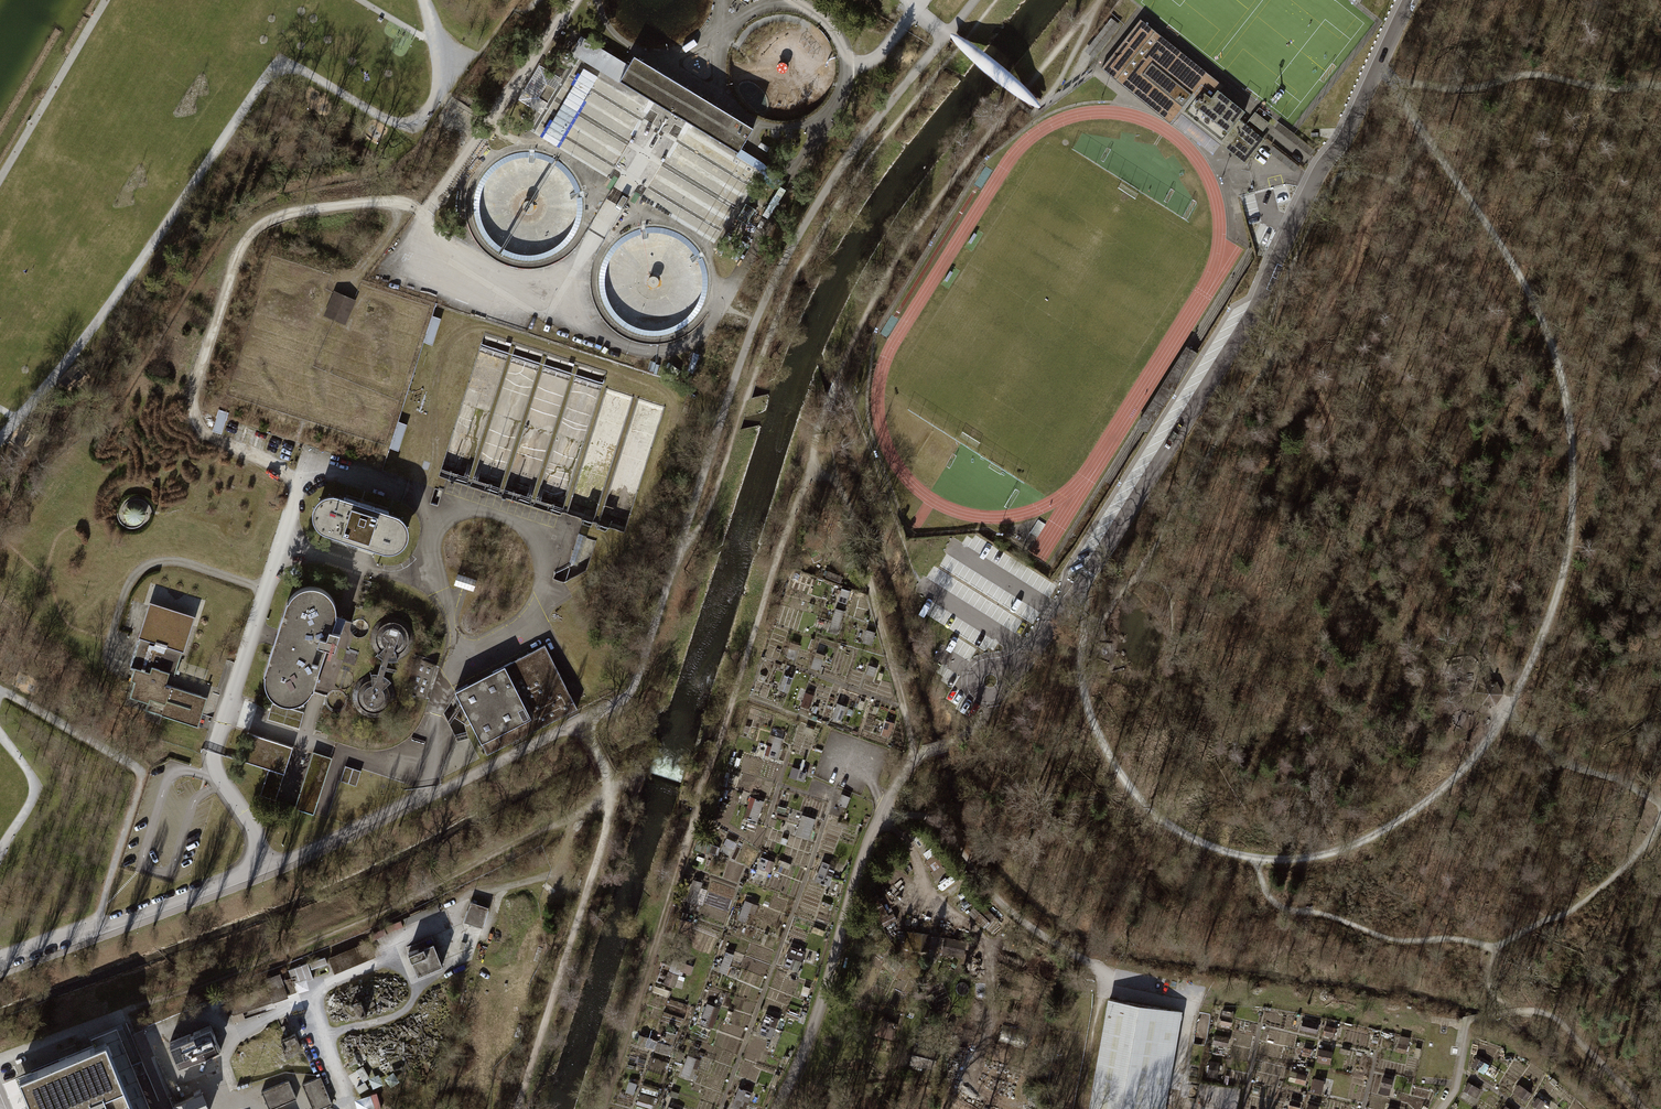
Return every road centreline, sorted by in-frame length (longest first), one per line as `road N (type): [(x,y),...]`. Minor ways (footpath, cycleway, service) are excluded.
road 1 (track): [(1380,60),(1525,283),(1552,348),(1568,447),(1570,538),(1549,616),(1502,718),(1460,772),(1364,840),(1290,859),(1218,851),(1150,811),(1126,782),(1089,707),(1082,663),(1090,628),(1061,617)]
road 2 (unclassified): [(1262,294),(1072,587),(1007,666),(978,674),(977,690),(994,694),(1011,682),(1080,593),(1258,313)]
road 3 (track): [(974,0),(839,169),(774,281),(631,691),(583,722)]
road 4 (track): [(17,418),(118,295),(278,60),(399,124),(416,125),(448,82),(423,0)]
road 5 (track): [(304,476),(223,448),(197,430),(192,405),(248,238),(303,212),(426,210)]
road 6 (unclassified): [(1408,0),(1262,294)]
road 7 (track): [(1090,628),(1190,487),(1263,352)]
road 8 (track): [(99,914),(142,774),(0,692)]
road 9 (track): [(390,958),(403,937),(448,917),(466,897),(496,891),(489,929),(469,956),(418,986)]
road 10 (track): [(325,1035),(387,1019),(410,1007),(418,986),(390,958),(309,995)]
road 11 (track): [(309,995),(227,1034),(214,1064),(171,1081),(162,1060)]

